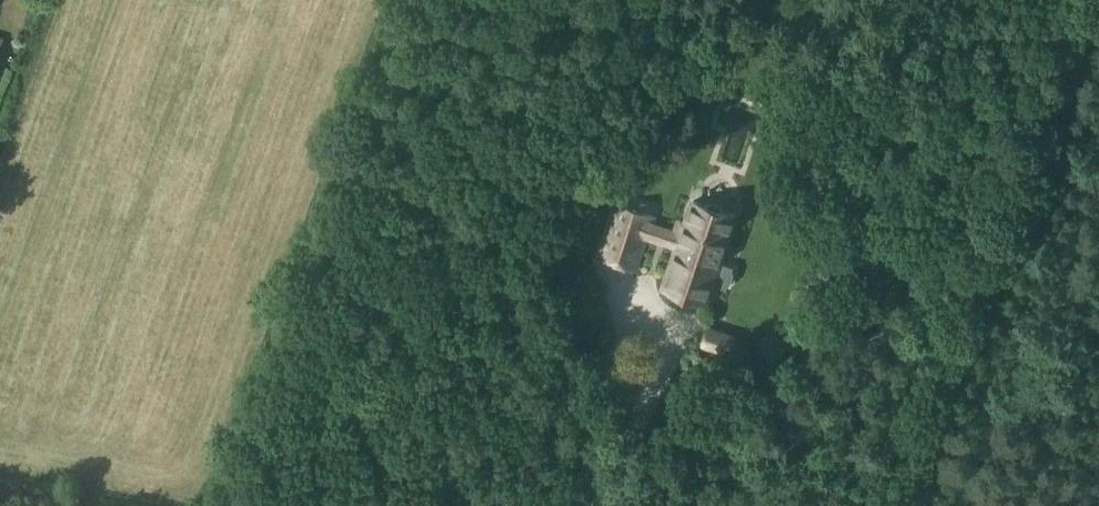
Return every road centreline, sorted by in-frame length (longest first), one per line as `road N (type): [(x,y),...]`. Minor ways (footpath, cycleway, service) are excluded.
road 1 (track): [(1065,0),(894,505)]

